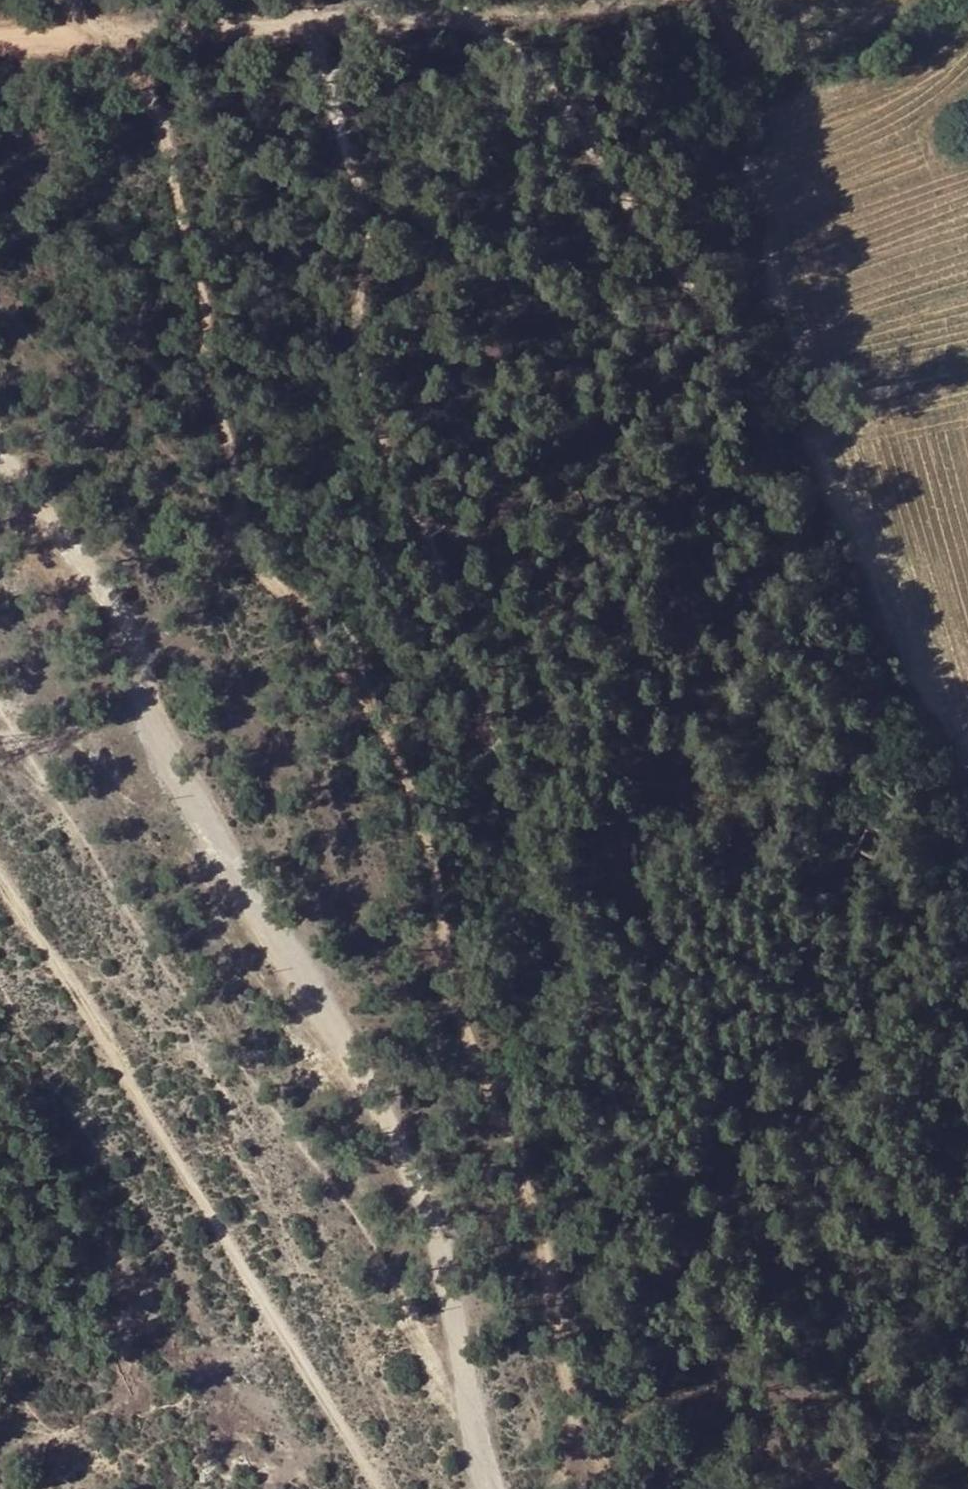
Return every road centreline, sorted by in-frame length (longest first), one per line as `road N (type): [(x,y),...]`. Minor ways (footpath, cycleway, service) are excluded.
road 1 (track): [(0,470),(86,568),(162,769),(305,966),(403,1173),(470,1422),(496,1488)]
road 2 (track): [(0,44),(592,0)]

